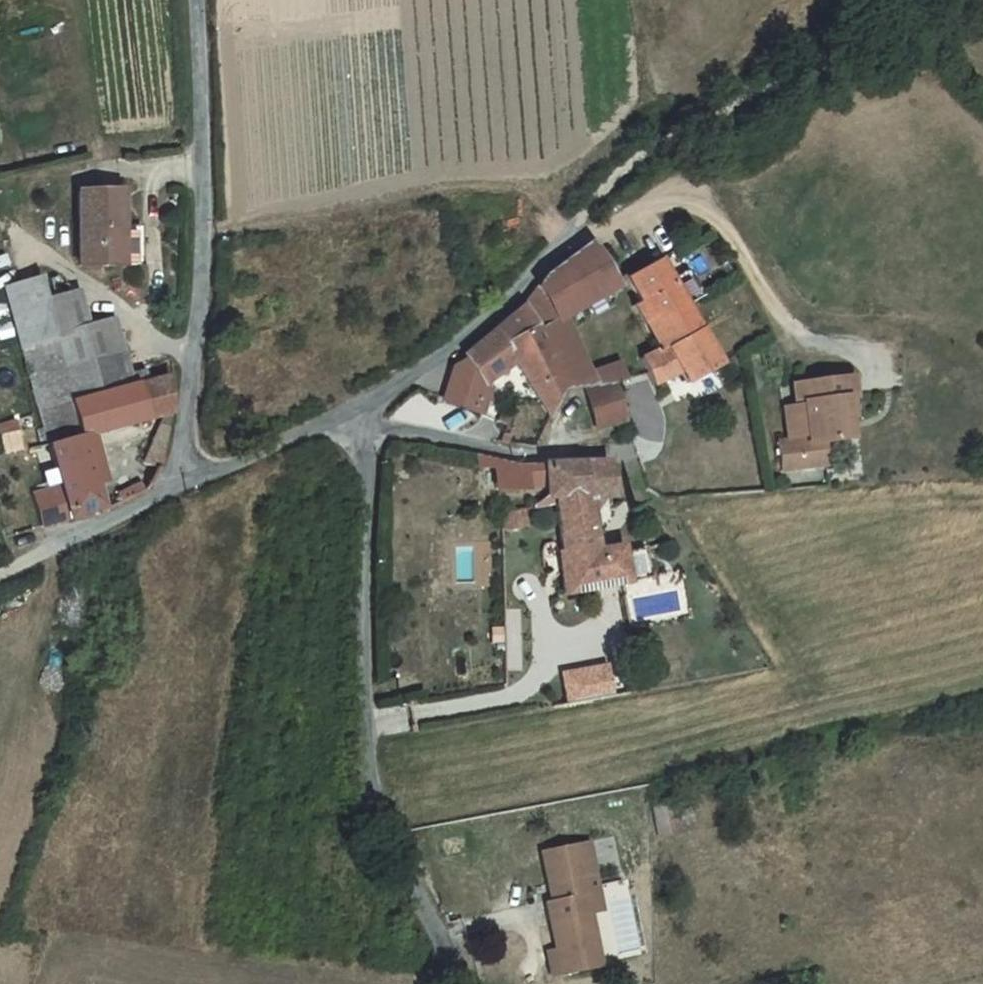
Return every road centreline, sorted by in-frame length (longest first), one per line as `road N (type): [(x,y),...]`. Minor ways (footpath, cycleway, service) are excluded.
road 1 (track): [(920,0),(622,170),(517,293),(399,386),(365,422)]
road 2 (unclassified): [(365,422),(371,780),(461,983)]
road 3 (unclassified): [(179,489),(203,265),(196,0)]
road 4 (track): [(0,574),(338,419),(365,422)]
road 5 (residential): [(365,422),(523,453),(628,452)]

